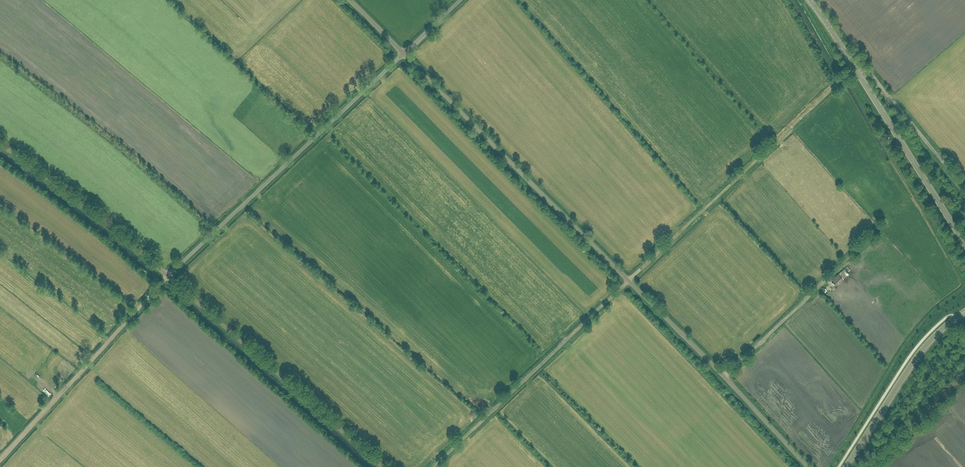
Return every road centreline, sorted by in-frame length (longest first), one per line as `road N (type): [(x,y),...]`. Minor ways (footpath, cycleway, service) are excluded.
road 1 (track): [(432,466),(855,68)]
road 2 (unclassified): [(808,466),(403,53)]
road 3 (unclassified): [(171,276),(403,53)]
road 4 (unclassified): [(964,244),(807,0)]
road 5 (unclassified): [(385,466),(171,276)]
road 6 (track): [(171,276),(0,459)]
road 7 (unclassified): [(171,276),(0,145)]
road 8 (track): [(725,376),(879,228)]
road 9 (tertiary): [(845,466),(931,339),(964,310)]
road 10 (track): [(964,375),(870,466)]

